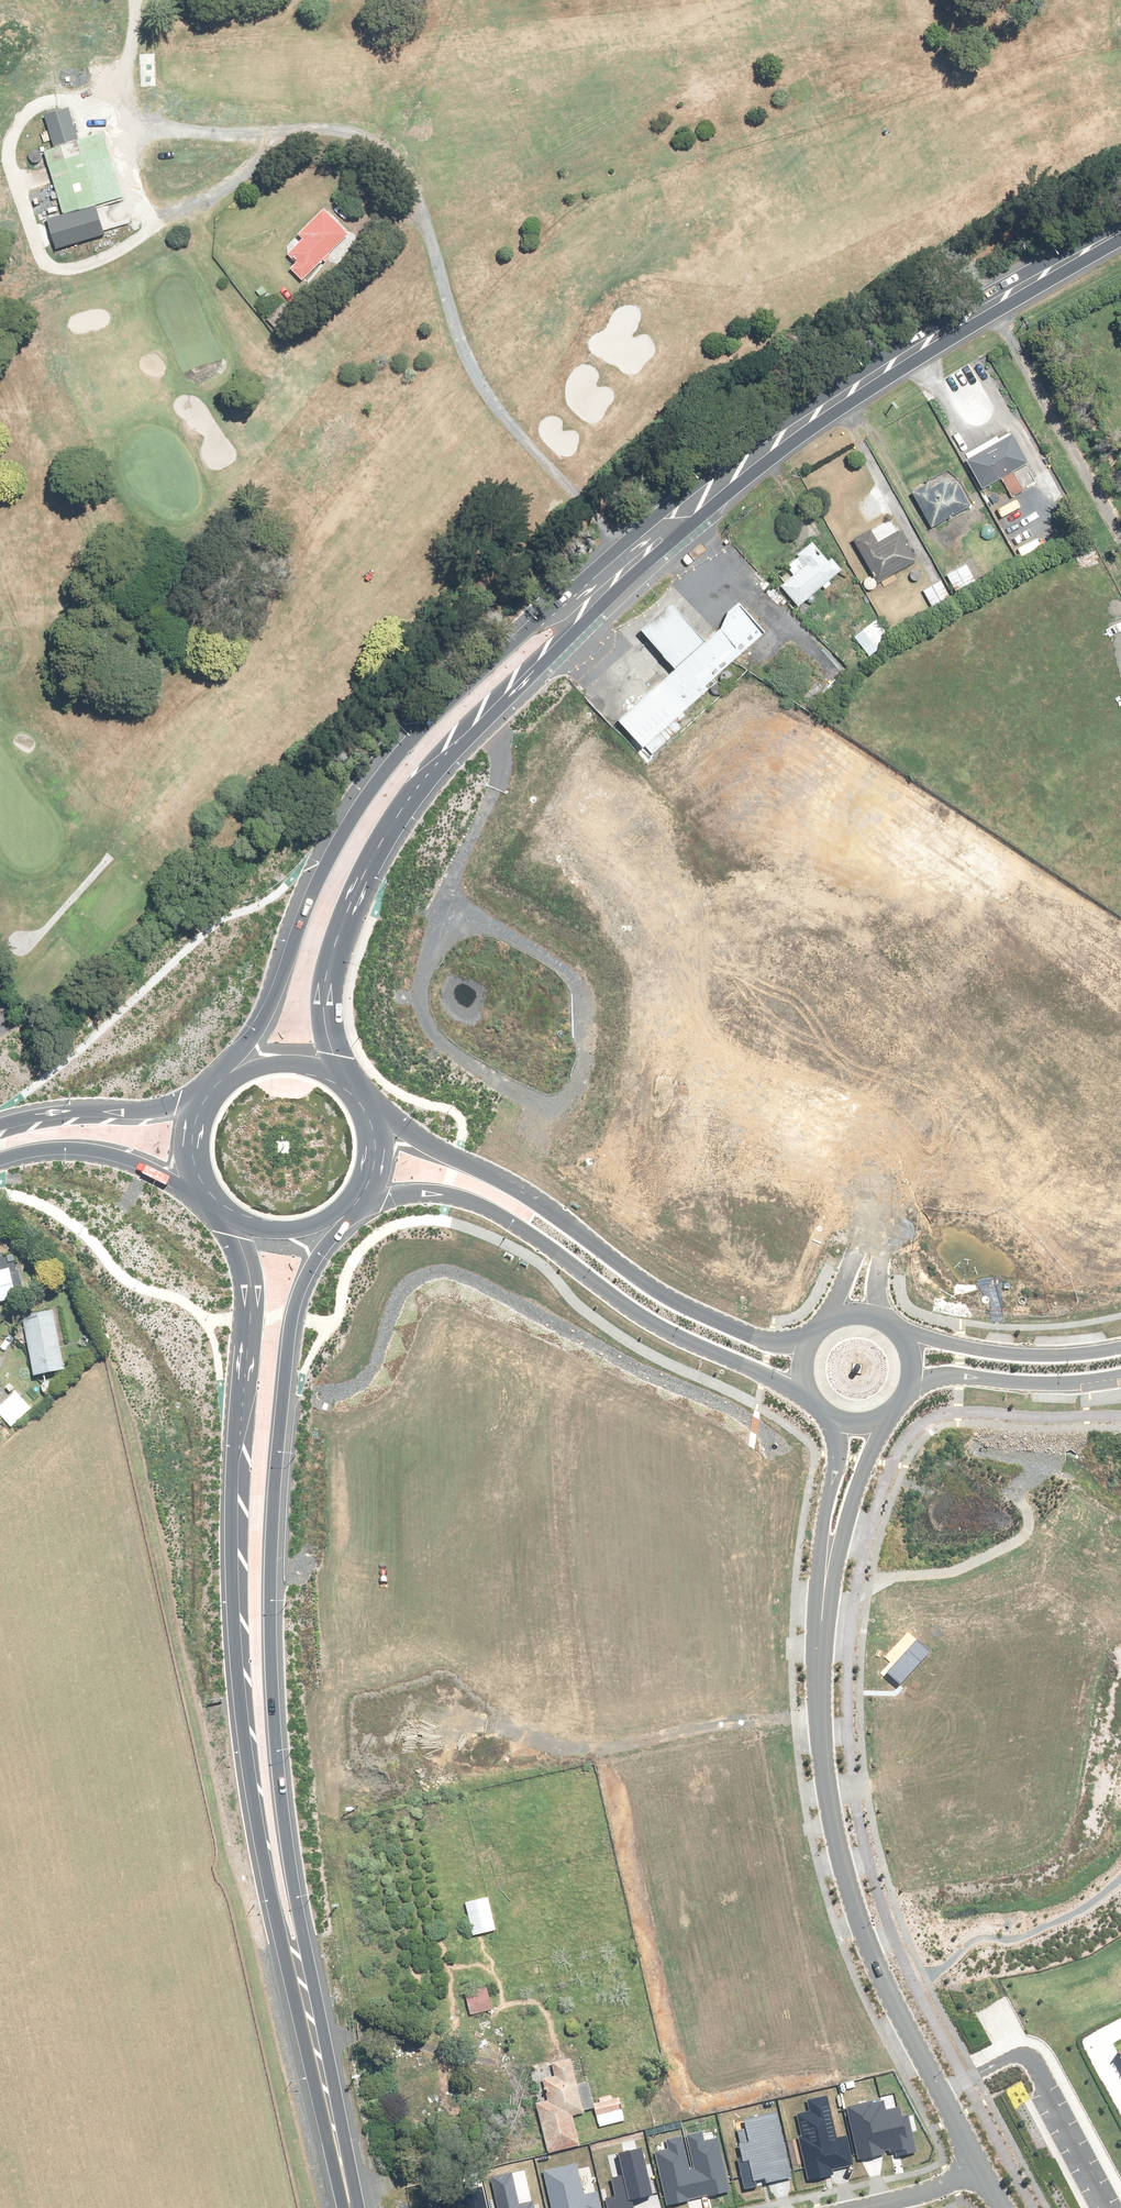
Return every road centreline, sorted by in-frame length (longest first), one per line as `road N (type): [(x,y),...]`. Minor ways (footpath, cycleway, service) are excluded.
road 1 (track): [(634,554),(489,401),(467,364),(408,176),(371,139),(334,126),(181,134),(67,105),(24,124),(13,138),(10,158),(49,268),(95,258),(182,199)]
road 2 (trunk): [(306,1997),(253,1819),(237,1708),(230,1548),(251,1295),(229,1210)]
road 3 (trunk): [(338,1214),(299,1296),(271,1541),(273,1708),(306,1997)]
road 4 (track): [(494,714),(500,777),(452,880),(421,986),(431,1025),(454,1054),(545,1102),(575,1083),(589,1034),(581,980),(500,927)]
road 5 (trunk): [(1120,232),(807,419),(670,522),(571,610)]
road 6 (trunk): [(233,1073),(270,1020),(332,855),(371,782),(512,640),(571,610)]
road 7 (tertiary): [(981,2168),(860,1922),(826,1786),(821,1612)]
road 8 (trunk): [(571,610),(538,668),(429,776),(373,856),(339,930),(325,985),(342,1075)]
road 9 (tertiary): [(818,1409),(650,1322),(483,1207),(423,1193),(354,1201)]
road 10 (tertiary): [(370,1115),(530,1196),(686,1306),(754,1336),(806,1345)]
road 11 (unknown): [(877,1224),(968,929)]
road 12 (track): [(153,222),(112,120),(140,0)]
road 13 (tertiary): [(898,1328),(1005,1353),(1120,1347)]
road 14 (secondary): [(209,1194),(82,1149),(0,1161)]
road 15 (trunk): [(350,2207),(306,1997)]
road 16 (tertiary): [(892,1415),(866,1460),(821,1612)]
road 17 (tertiary): [(1120,1377),(1063,1384),(949,1375),(913,1387)]
road 18 (secondary): [(0,1123),(208,1097)]
road 19 (tertiary): [(821,1612),(836,1456),(826,1416)]
road 20 (residential): [(981,2168),(861,2207)]
road 21 (track): [(182,199),(286,129)]

